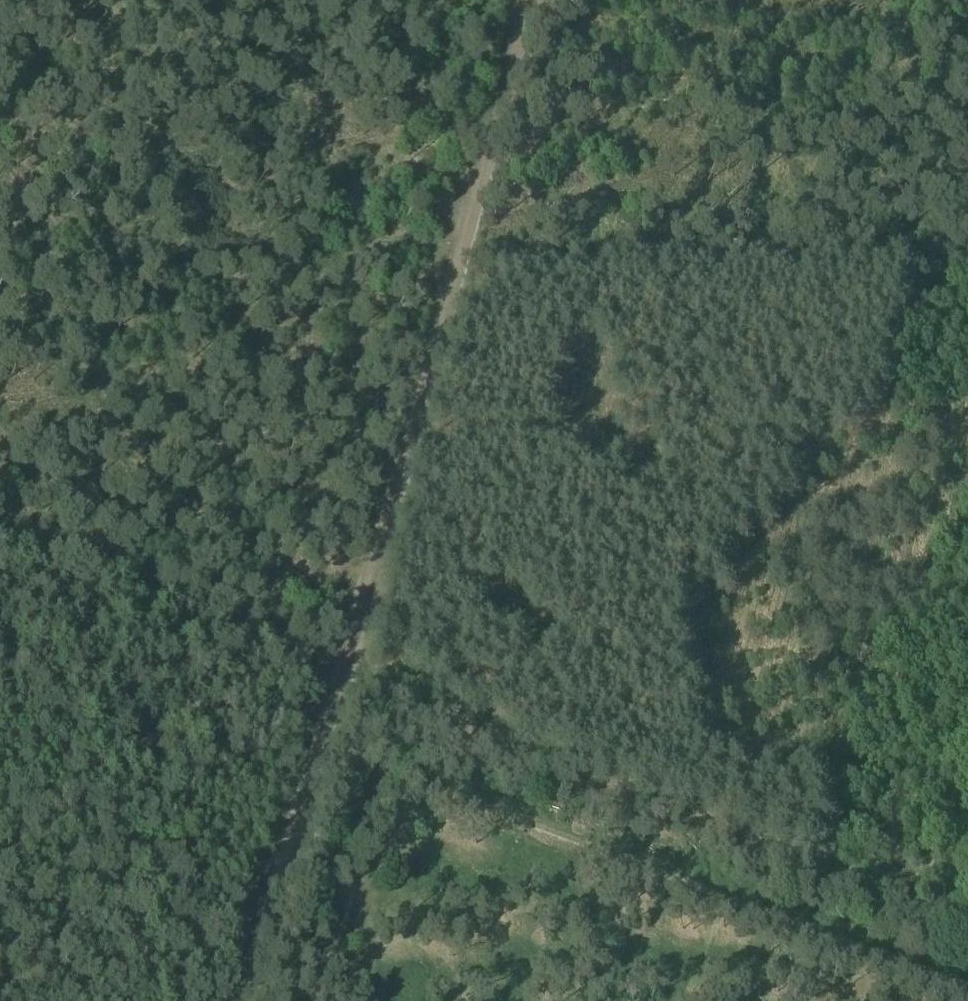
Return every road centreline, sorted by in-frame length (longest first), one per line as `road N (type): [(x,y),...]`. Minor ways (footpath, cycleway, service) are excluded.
road 1 (track): [(332,693),(529,0)]
road 2 (track): [(237,1000),(332,693)]

